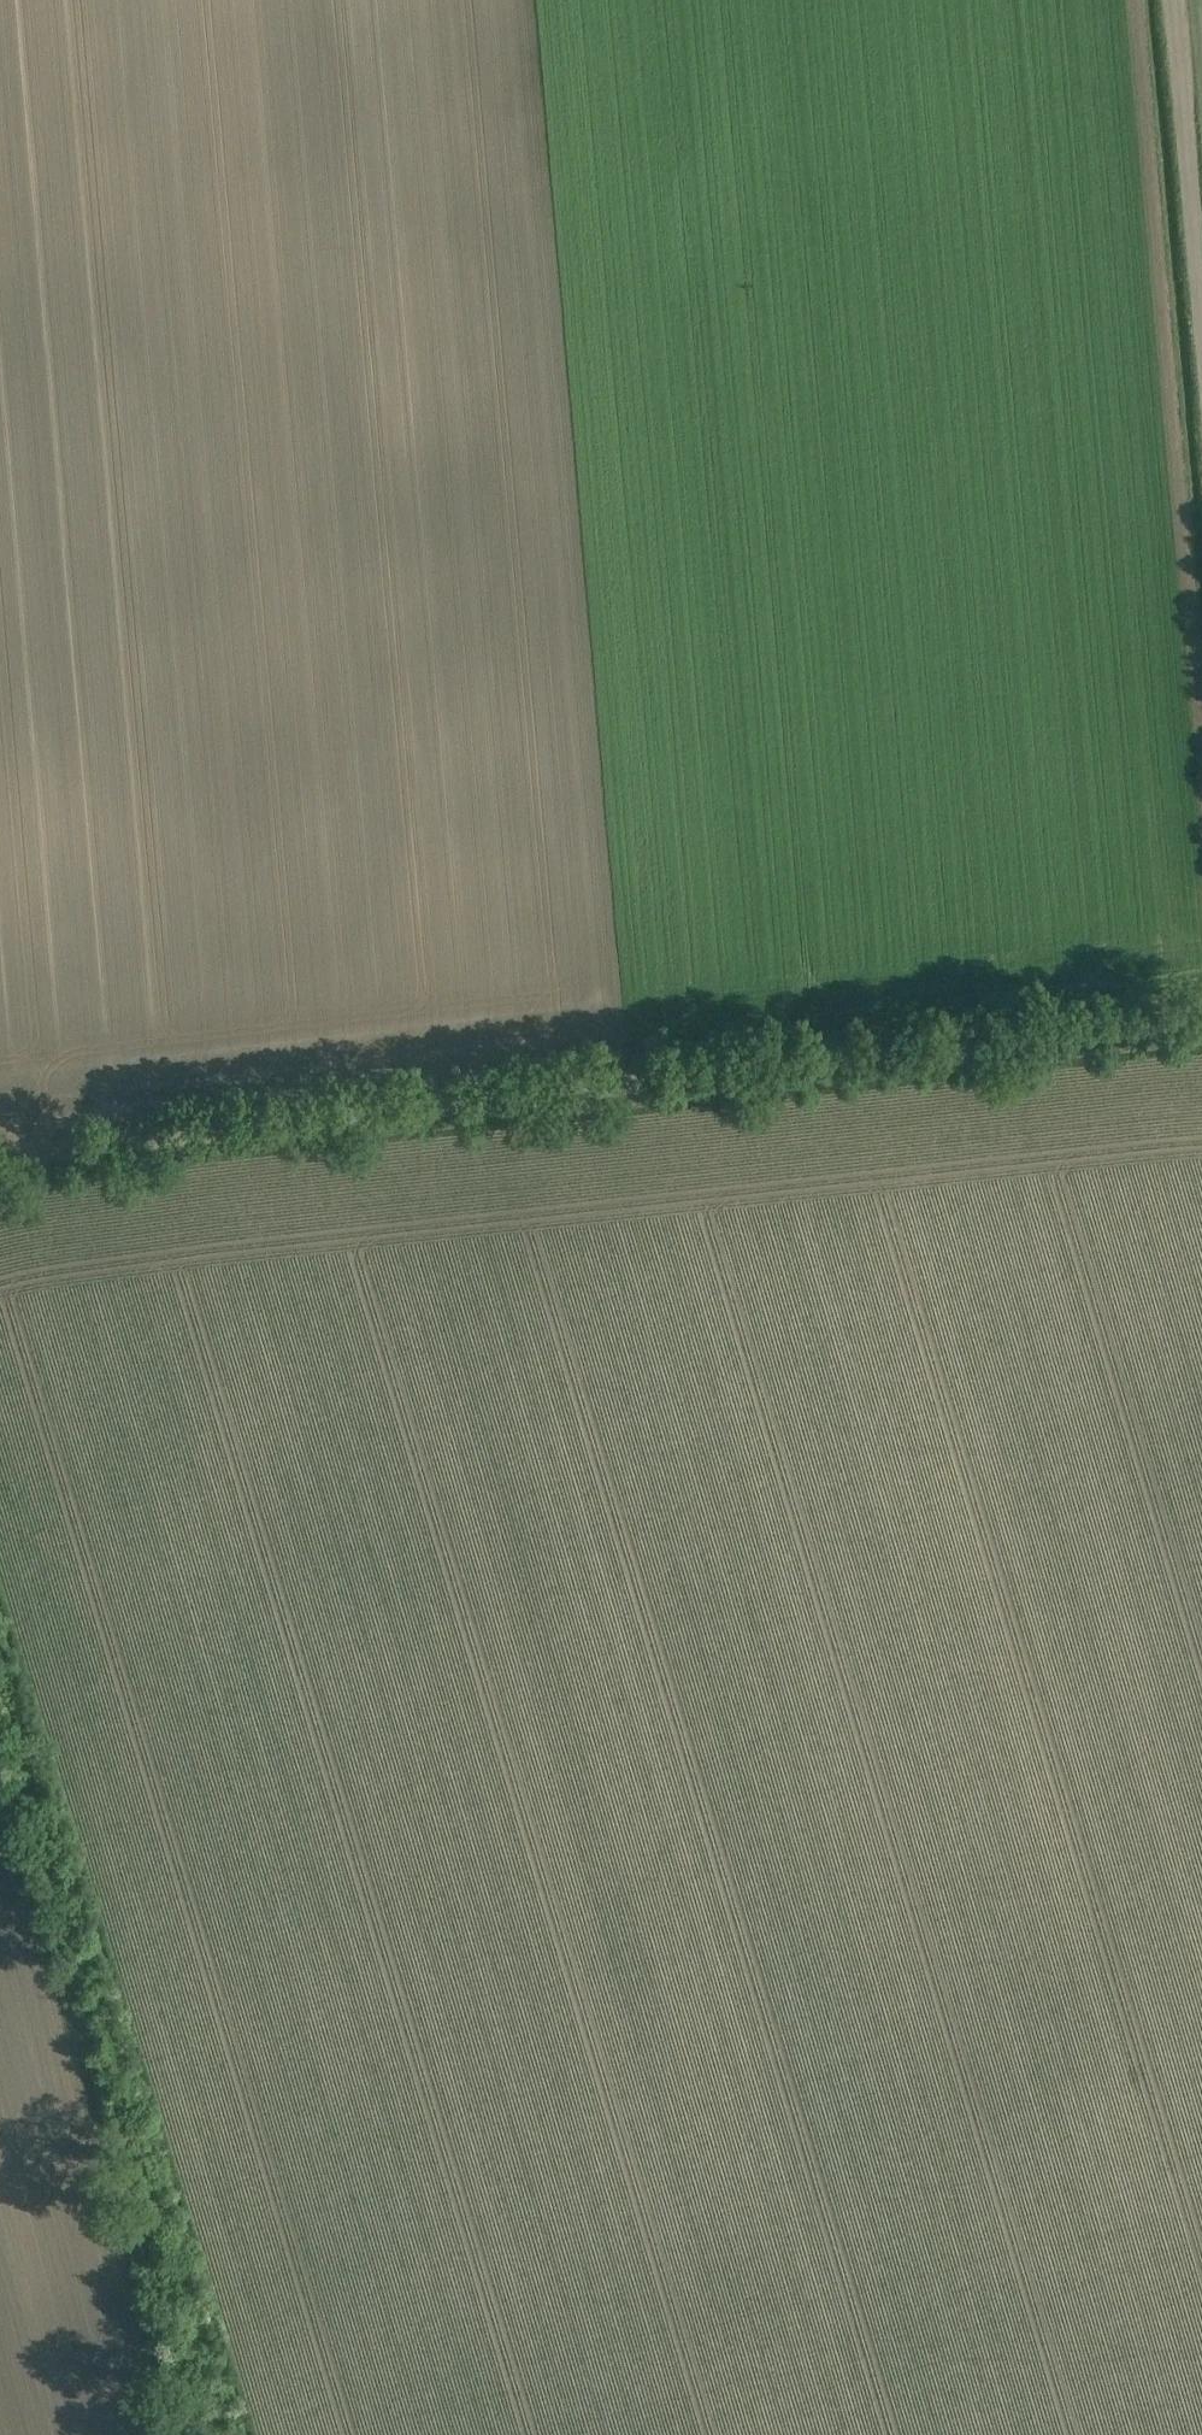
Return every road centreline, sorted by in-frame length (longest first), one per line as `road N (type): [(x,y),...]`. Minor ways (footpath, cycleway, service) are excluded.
road 1 (unclassified): [(0,1159),(1201,1030)]
road 2 (track): [(1167,0),(1201,451)]

